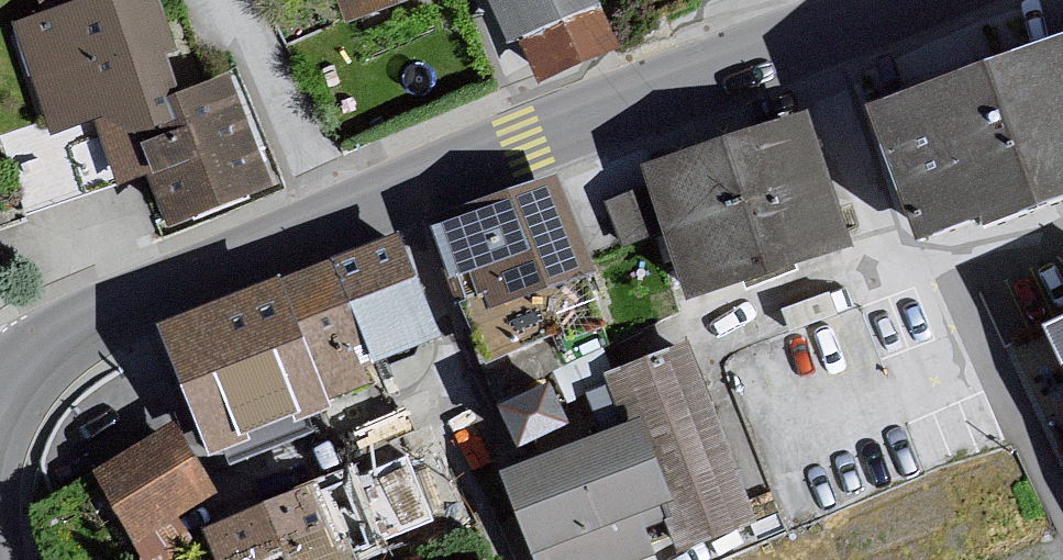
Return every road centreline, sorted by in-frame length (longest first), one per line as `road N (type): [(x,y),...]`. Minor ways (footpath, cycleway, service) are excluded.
road 1 (tertiary): [(903,0),(539,138),(95,323),(58,345),(0,412)]

